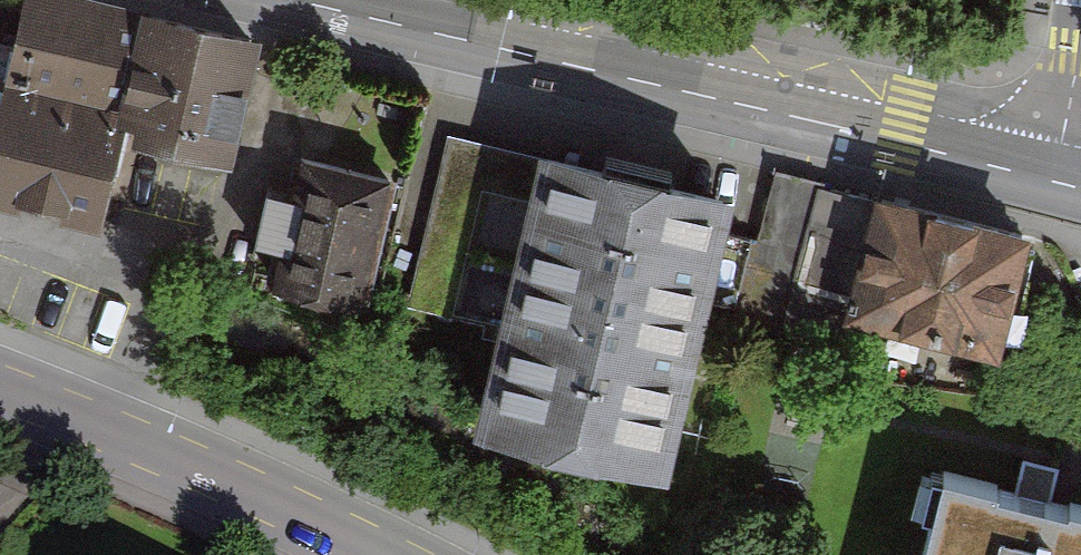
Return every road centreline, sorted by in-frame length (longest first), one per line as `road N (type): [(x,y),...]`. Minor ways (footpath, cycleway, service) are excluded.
road 1 (primary): [(303,0),(1056,179)]
road 2 (residential): [(0,387),(86,415),(330,517),(399,554)]
road 3 (tertiary): [(1080,37),(1056,179)]

